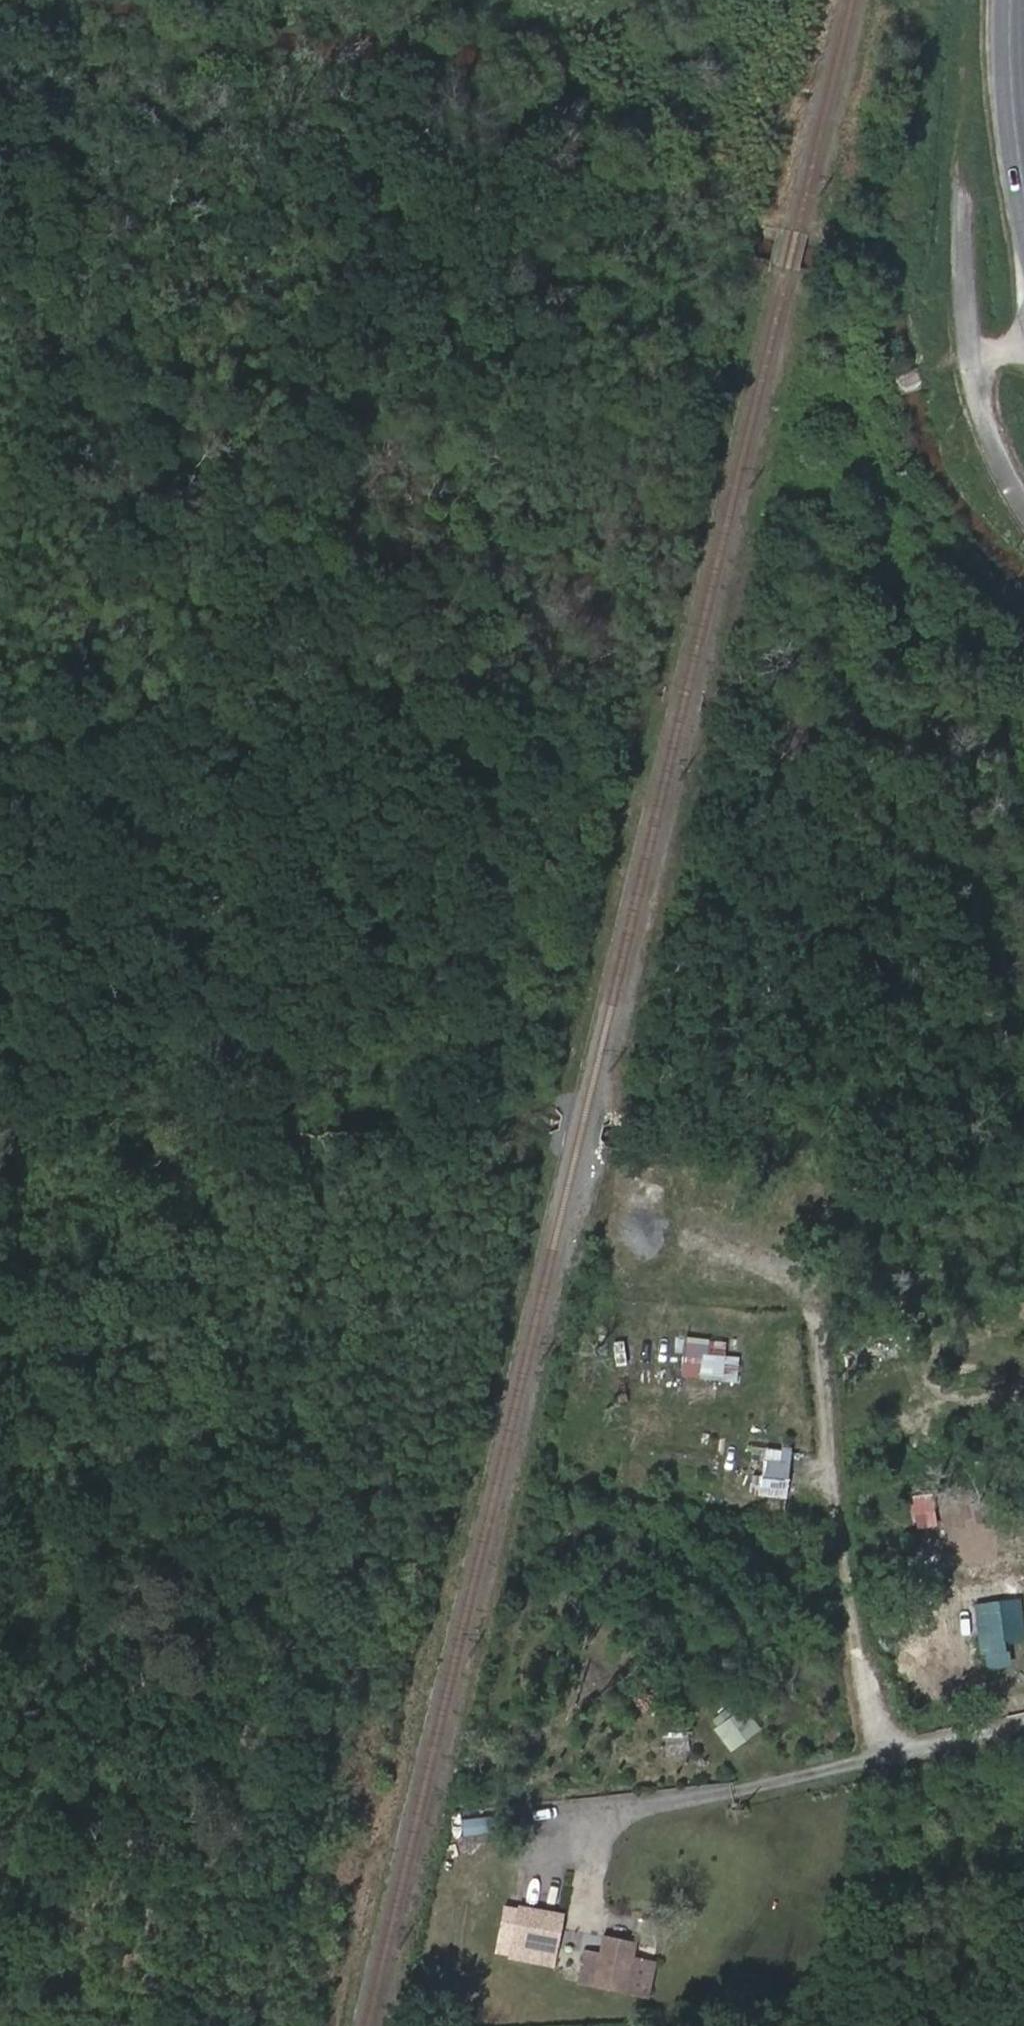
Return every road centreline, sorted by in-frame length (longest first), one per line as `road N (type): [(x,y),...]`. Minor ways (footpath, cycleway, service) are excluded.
road 1 (tertiary): [(1023,175),(1012,99),(1010,0)]

